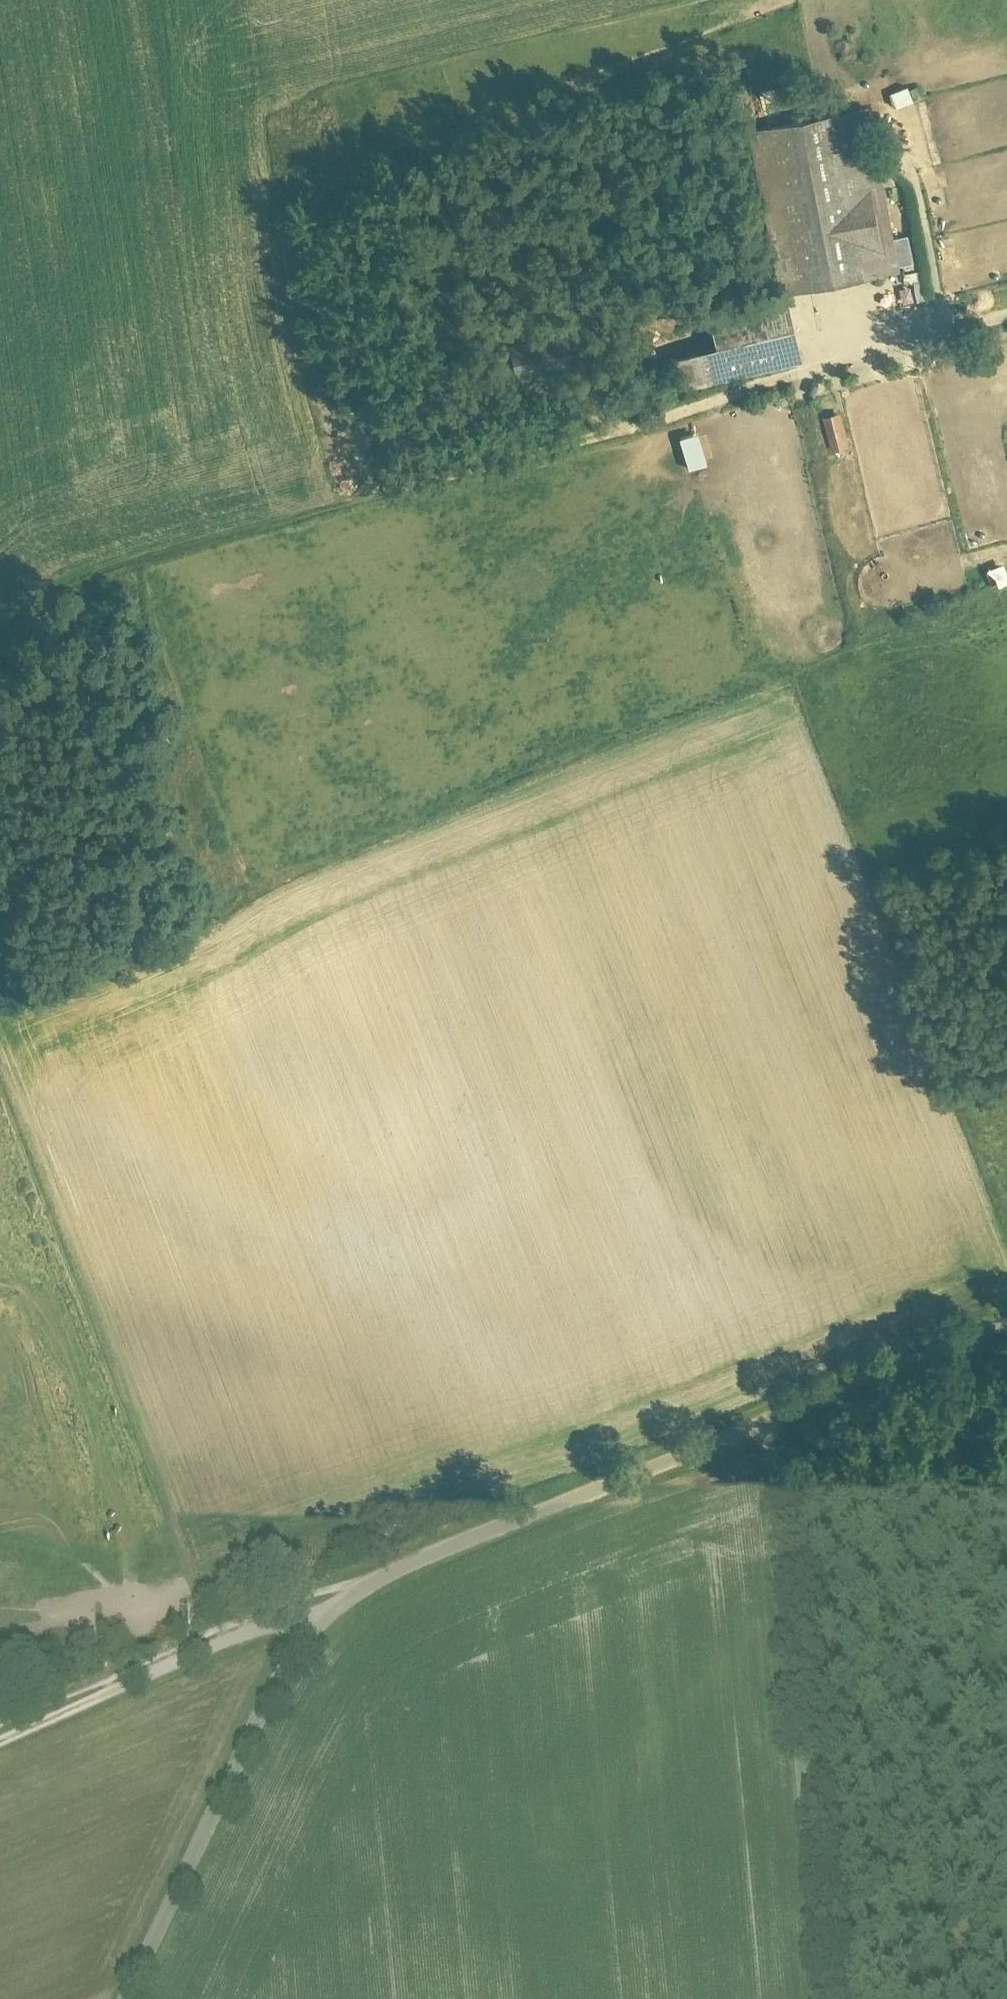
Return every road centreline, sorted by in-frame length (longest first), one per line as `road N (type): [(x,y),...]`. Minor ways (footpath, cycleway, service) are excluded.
road 1 (residential): [(126,1998),(314,1620),(375,1582),(1006,1324)]
road 2 (track): [(770,1420),(823,1998)]
road 3 (track): [(0,1747),(200,1654),(314,1620)]
road 4 (track): [(805,379),(1006,317)]

